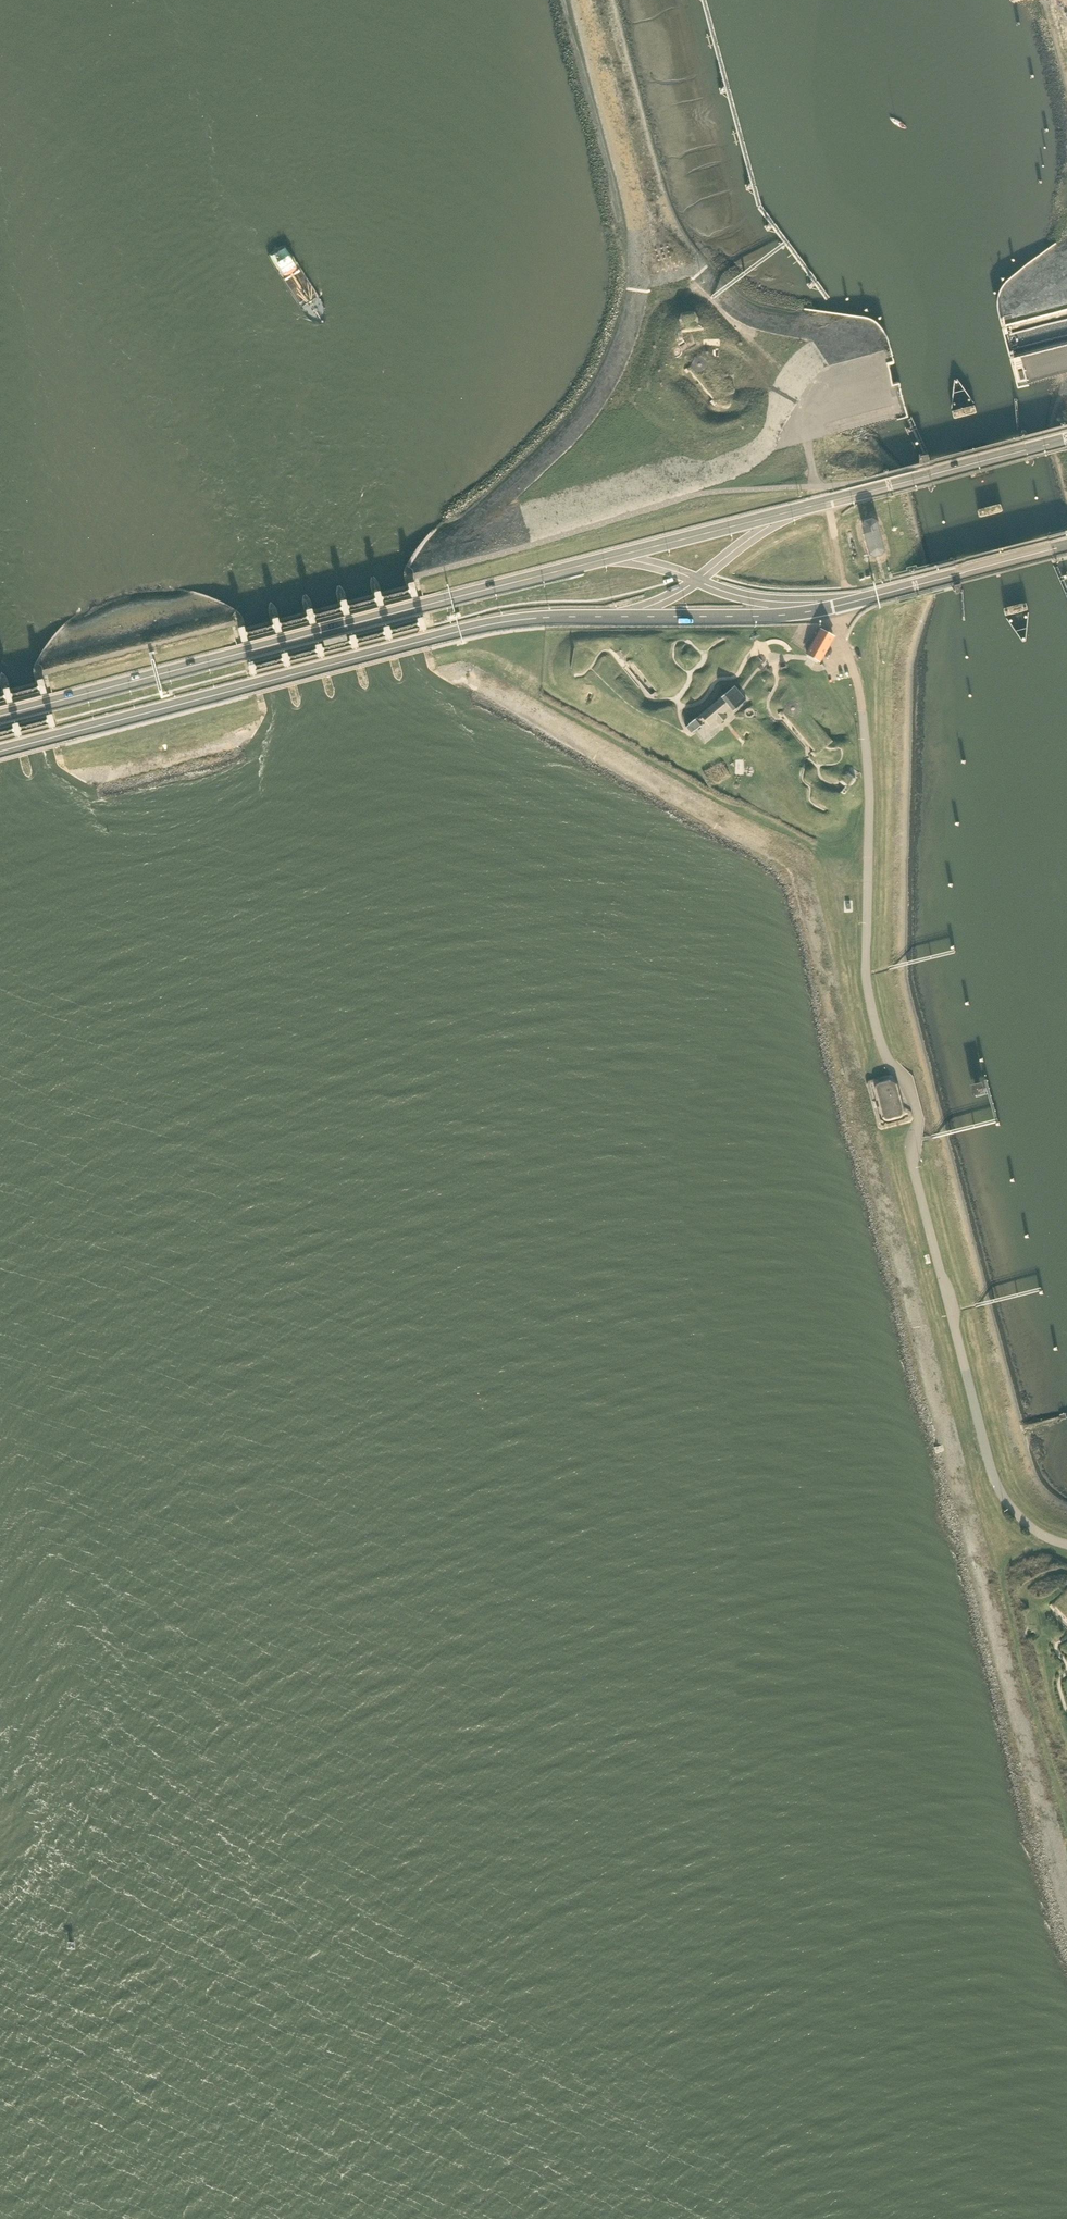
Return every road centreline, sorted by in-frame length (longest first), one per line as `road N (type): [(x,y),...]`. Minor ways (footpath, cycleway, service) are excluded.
road 1 (motorway): [(0,750),(485,624),(619,616)]
road 2 (motorway): [(608,558),(0,716)]
road 3 (motorway): [(1066,439),(794,510)]
road 4 (motorway): [(619,616),(795,613),(861,599)]
road 5 (motorway): [(861,599),(1066,545)]
road 6 (motorway): [(794,510),(608,558)]
road 7 (motorway): [(696,580),(768,601),(861,599)]
road 8 (motorway): [(696,580),(794,510)]

